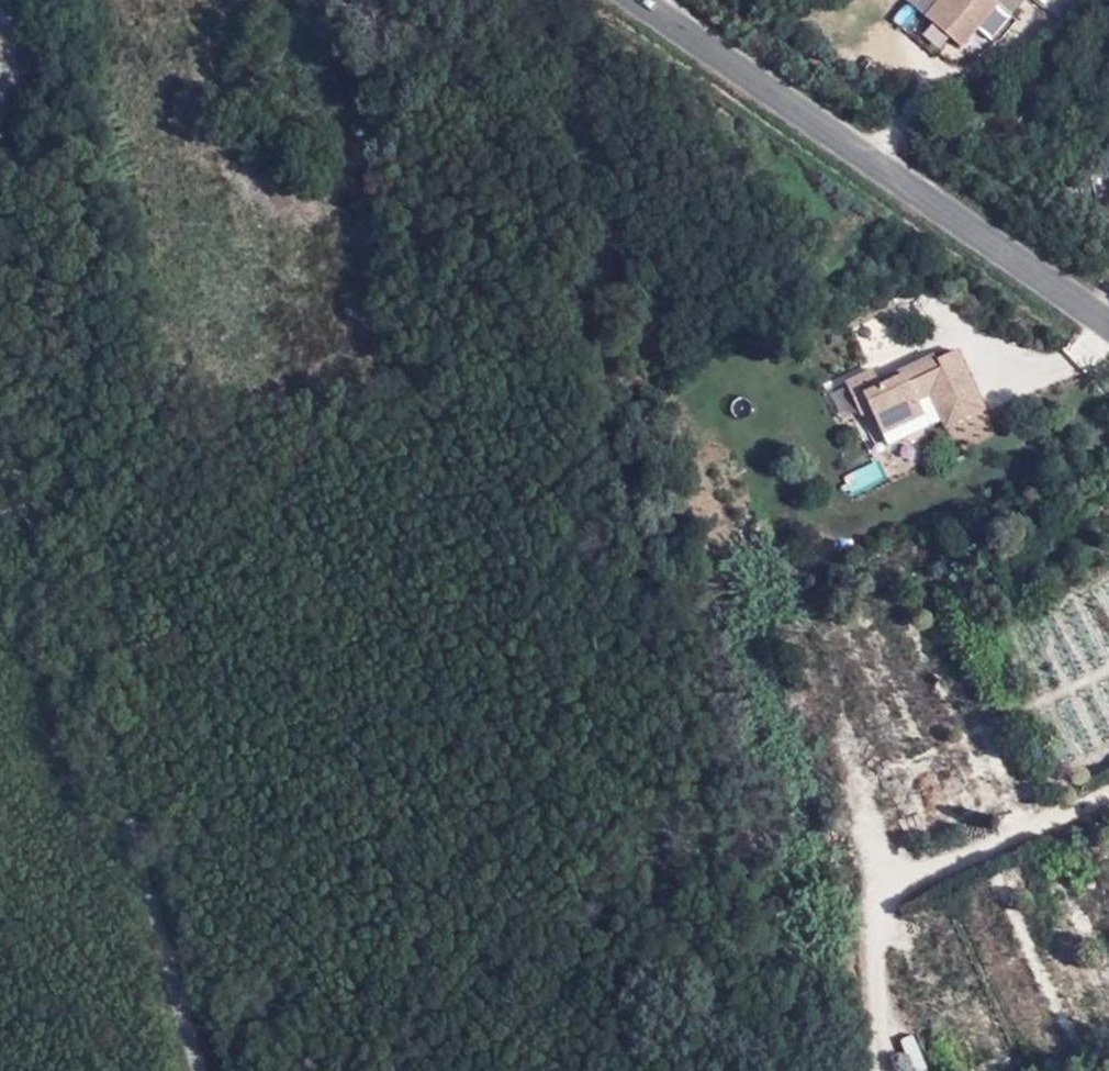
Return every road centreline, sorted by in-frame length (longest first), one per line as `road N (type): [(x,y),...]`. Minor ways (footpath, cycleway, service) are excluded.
road 1 (residential): [(0,373),(202,1070)]
road 2 (unclassified): [(1108,324),(641,0)]

